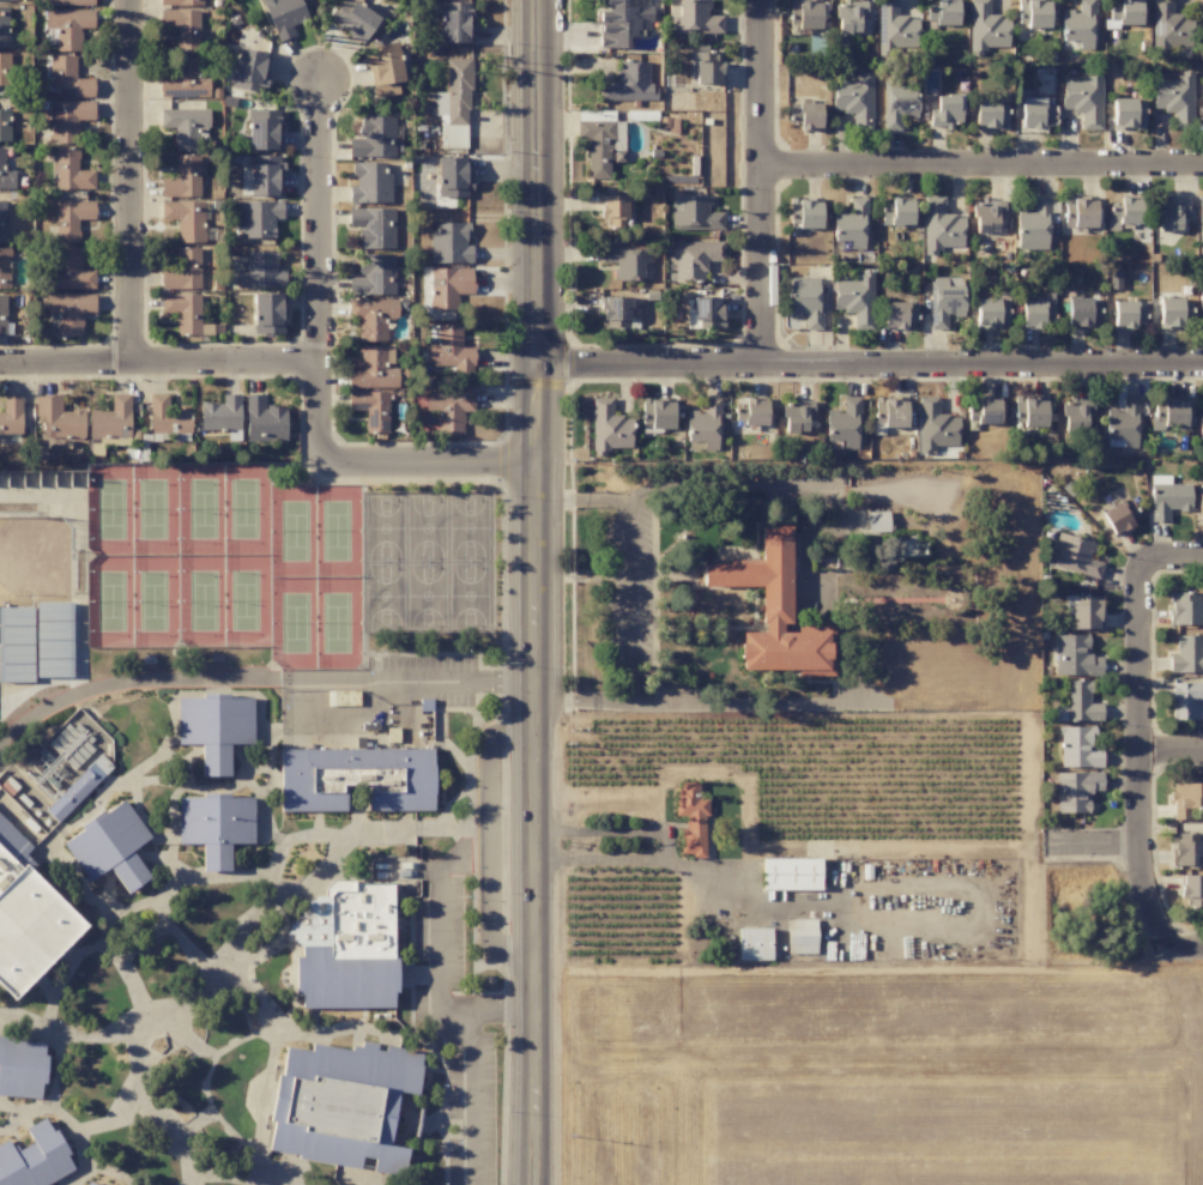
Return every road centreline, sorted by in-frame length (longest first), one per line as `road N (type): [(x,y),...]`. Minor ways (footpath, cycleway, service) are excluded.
road 1 (tertiary): [(539,1184),(537,0)]
road 2 (residential): [(539,362),(1202,364)]
road 3 (residential): [(764,163),(1202,164)]
road 4 (residential): [(1141,557),(1137,848),(1151,906),(1174,945)]
road 5 (residential): [(327,465),(316,364),(324,80)]
road 6 (residential): [(759,0),(766,364)]
road 7 (residential): [(133,362),(133,0)]
road 8 (residential): [(316,364),(0,366)]
road 9 (residential): [(536,461),(327,465)]

